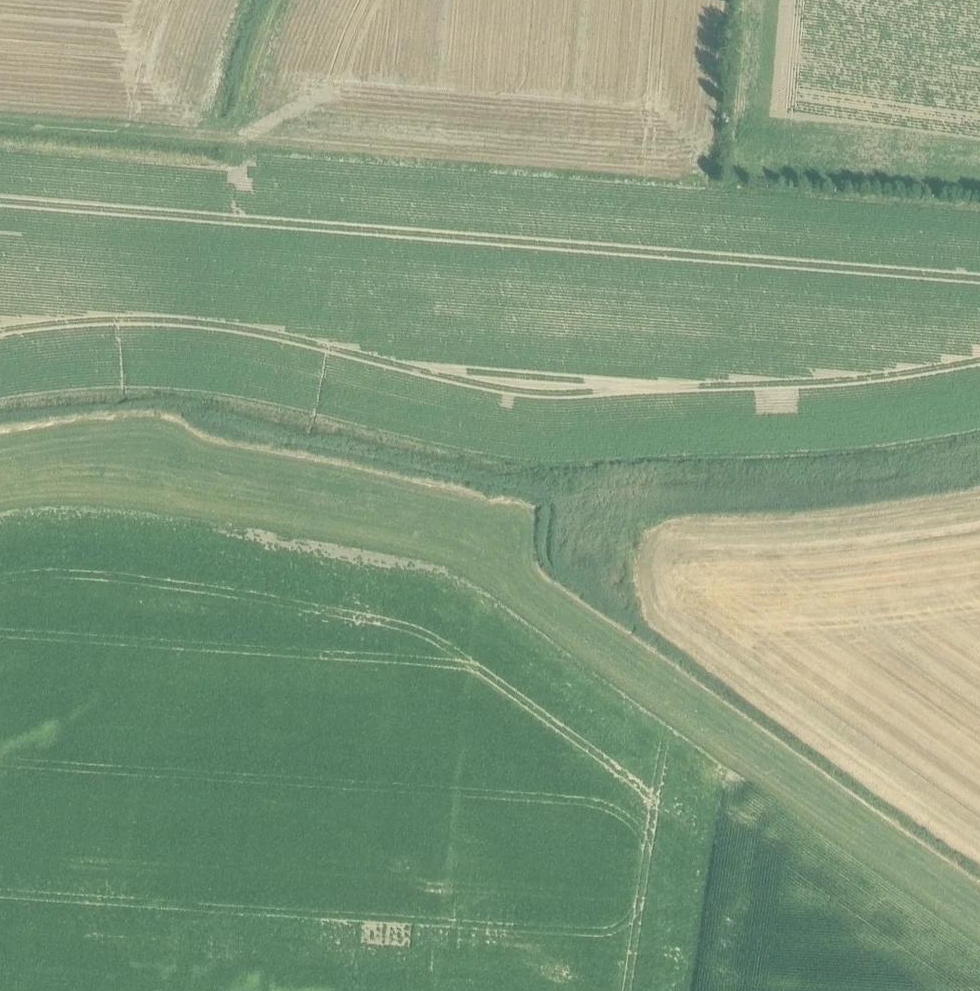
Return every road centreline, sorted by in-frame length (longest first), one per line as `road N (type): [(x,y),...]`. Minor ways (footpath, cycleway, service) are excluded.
road 1 (track): [(238,137),(0,119)]

